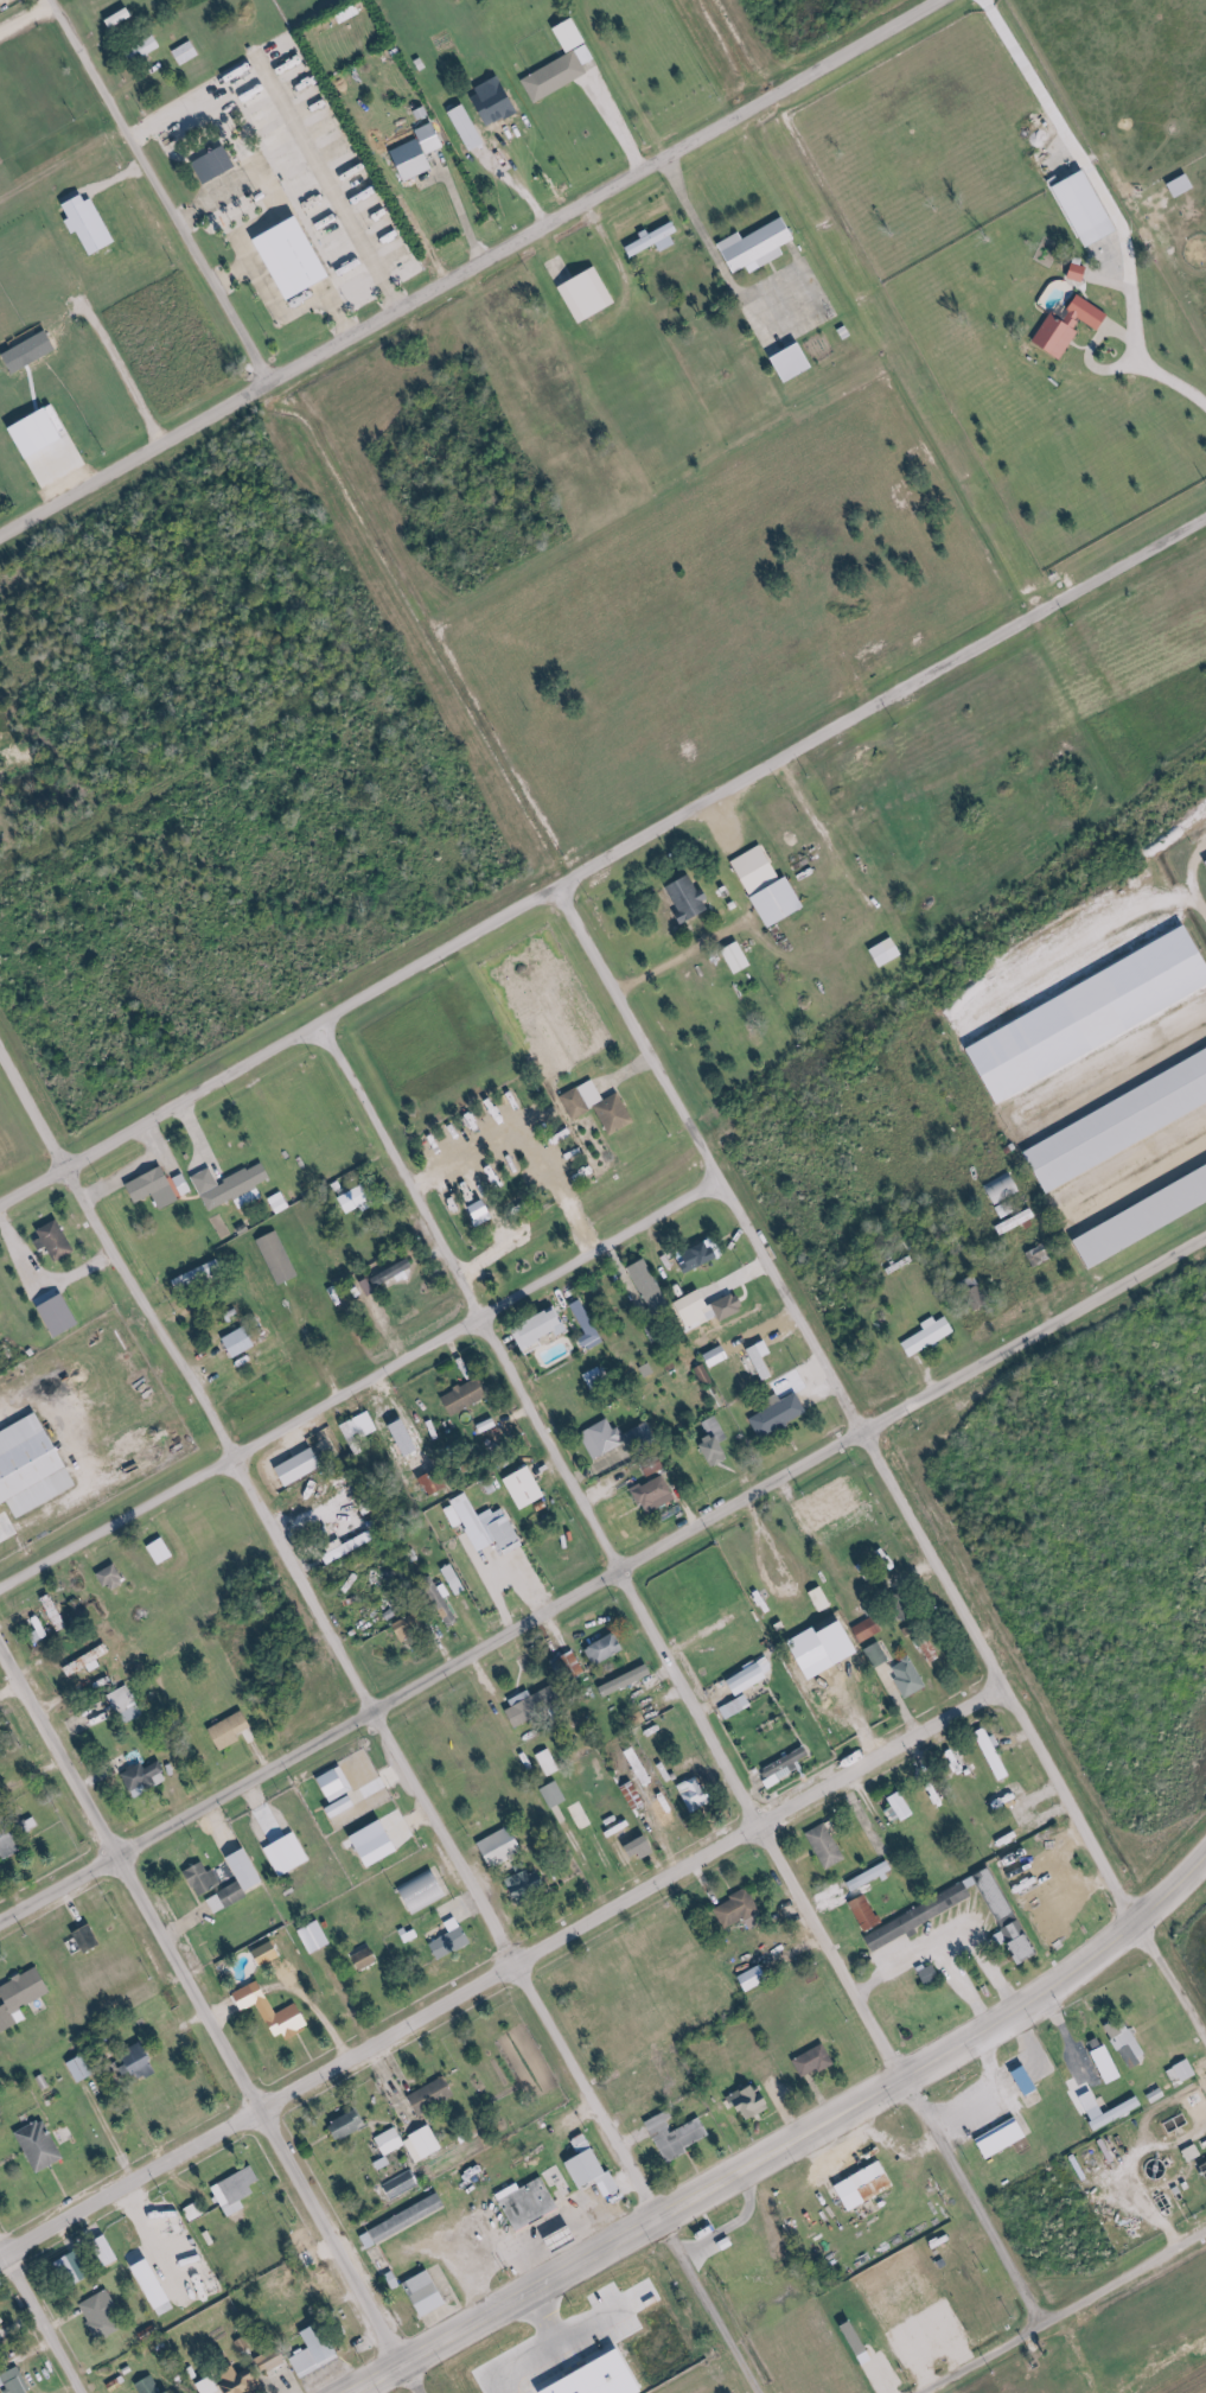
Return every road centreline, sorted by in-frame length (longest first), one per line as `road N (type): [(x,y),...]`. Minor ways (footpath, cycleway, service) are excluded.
road 1 (residential): [(1042,2319),(679,1685),(321,1020)]
road 2 (residential): [(0,1922),(1205,1238)]
road 3 (residential): [(1205,2039),(555,887)]
road 4 (residential): [(0,2260),(1013,1689)]
road 5 (residential): [(0,537),(940,0)]
road 6 (residential): [(760,2392),(232,1455)]
road 7 (residential): [(415,2392),(0,1642)]
road 8 (residential): [(0,1587),(720,1178)]
road 9 (residential): [(555,887),(1205,516)]
road 10 (residential): [(0,1204),(555,887)]
road 11 (secondary): [(901,2079),(344,2392)]
road 12 (residential): [(232,1455),(0,1047)]
road 13 (residential): [(273,384),(46,0)]
road 14 (secondary): [(901,2079),(1138,1927),(1205,1855)]
road 15 (residential): [(918,2392),(1205,2232)]
road 16 (residential): [(85,2392),(0,2246)]

